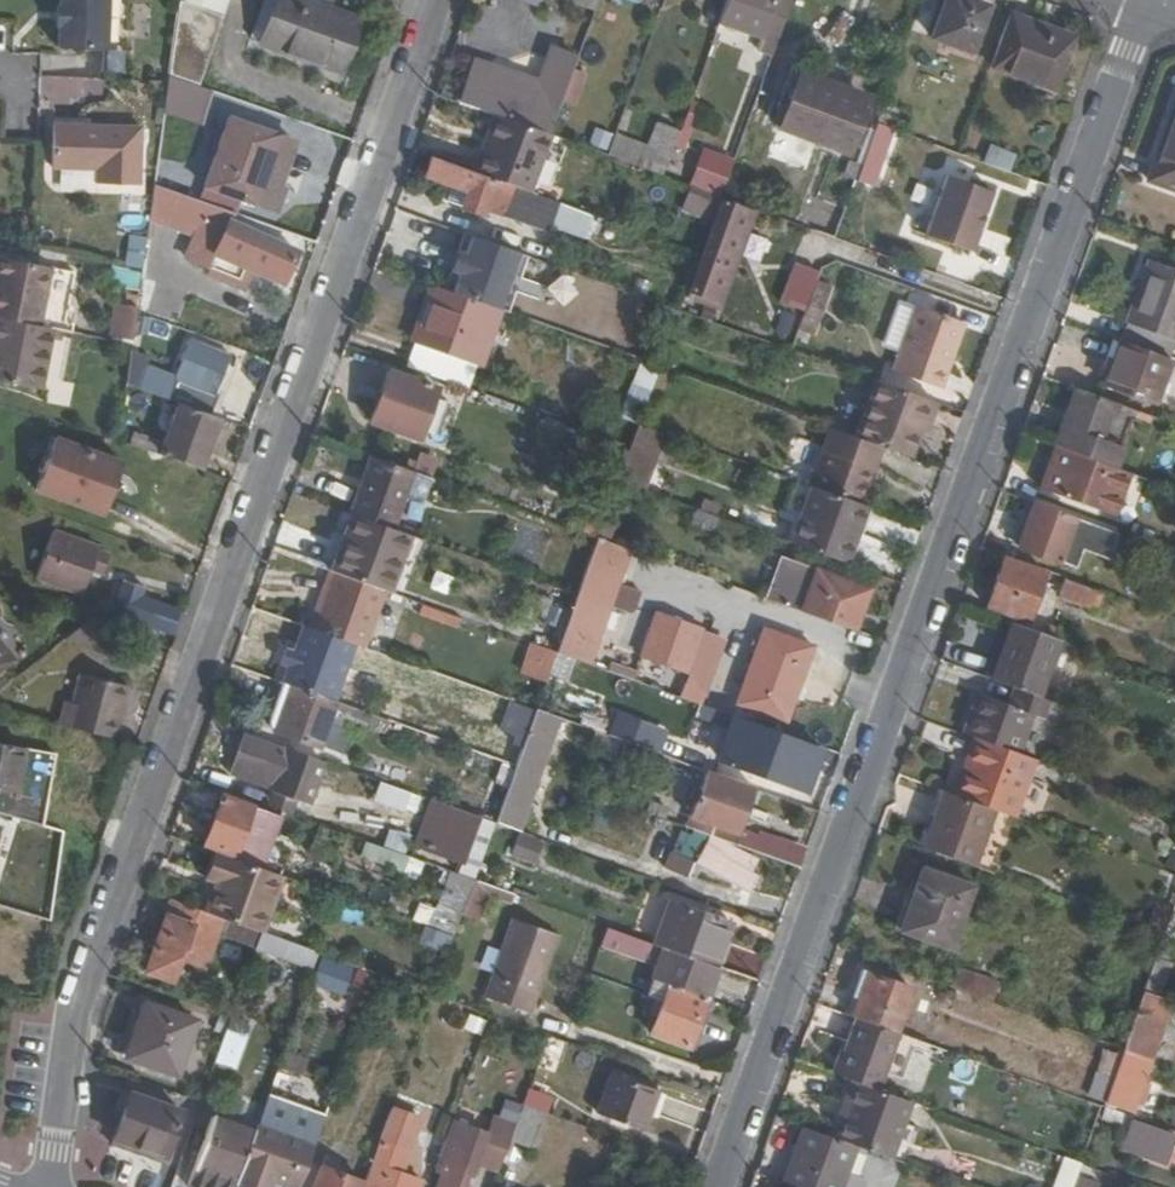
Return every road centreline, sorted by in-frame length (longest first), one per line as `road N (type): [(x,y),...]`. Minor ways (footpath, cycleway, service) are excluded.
road 1 (residential): [(1146,0),(719,1186)]
road 2 (residential): [(51,1186),(87,967),(437,0)]

